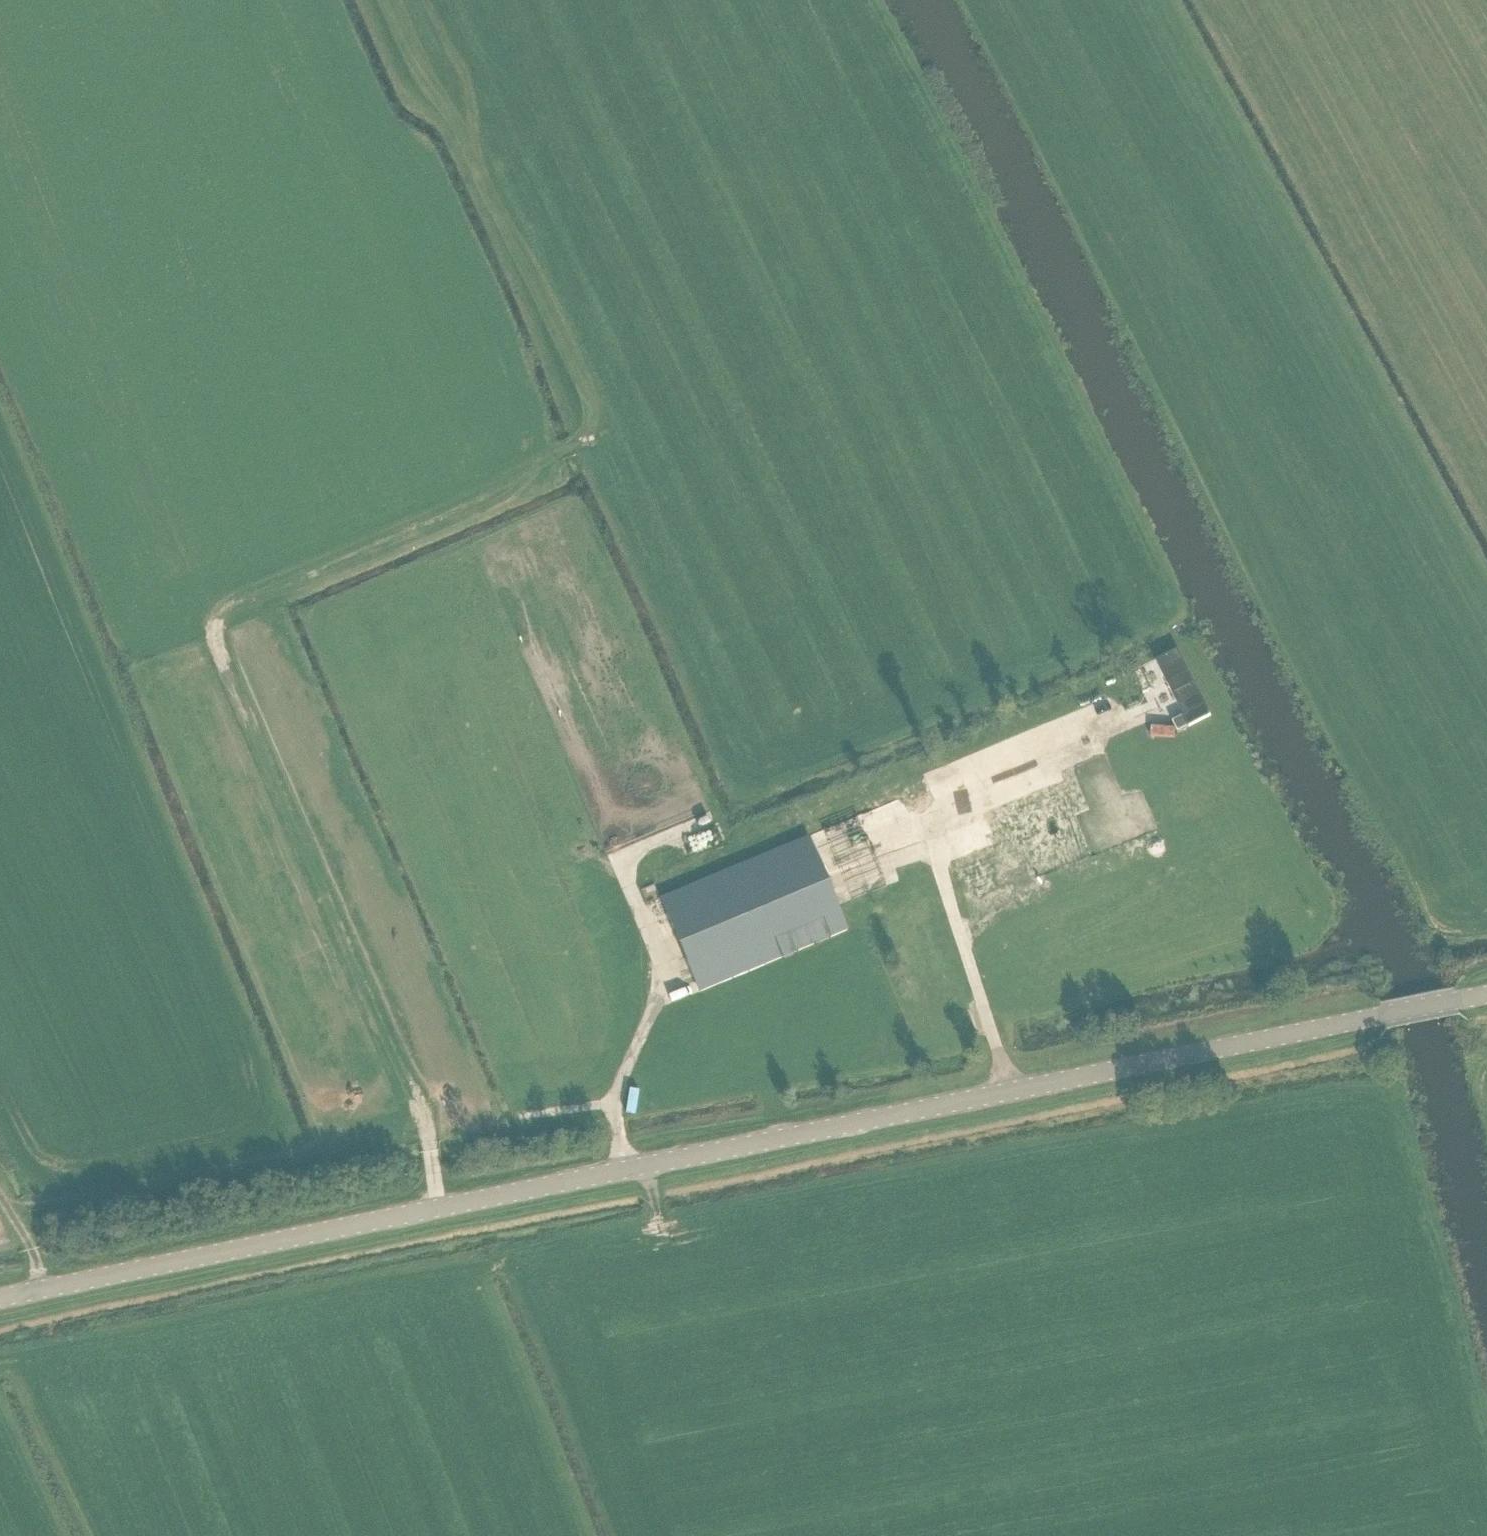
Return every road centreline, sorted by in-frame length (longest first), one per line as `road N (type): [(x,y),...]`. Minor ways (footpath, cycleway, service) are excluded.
road 1 (tertiary): [(1373,1017),(0,1300)]

